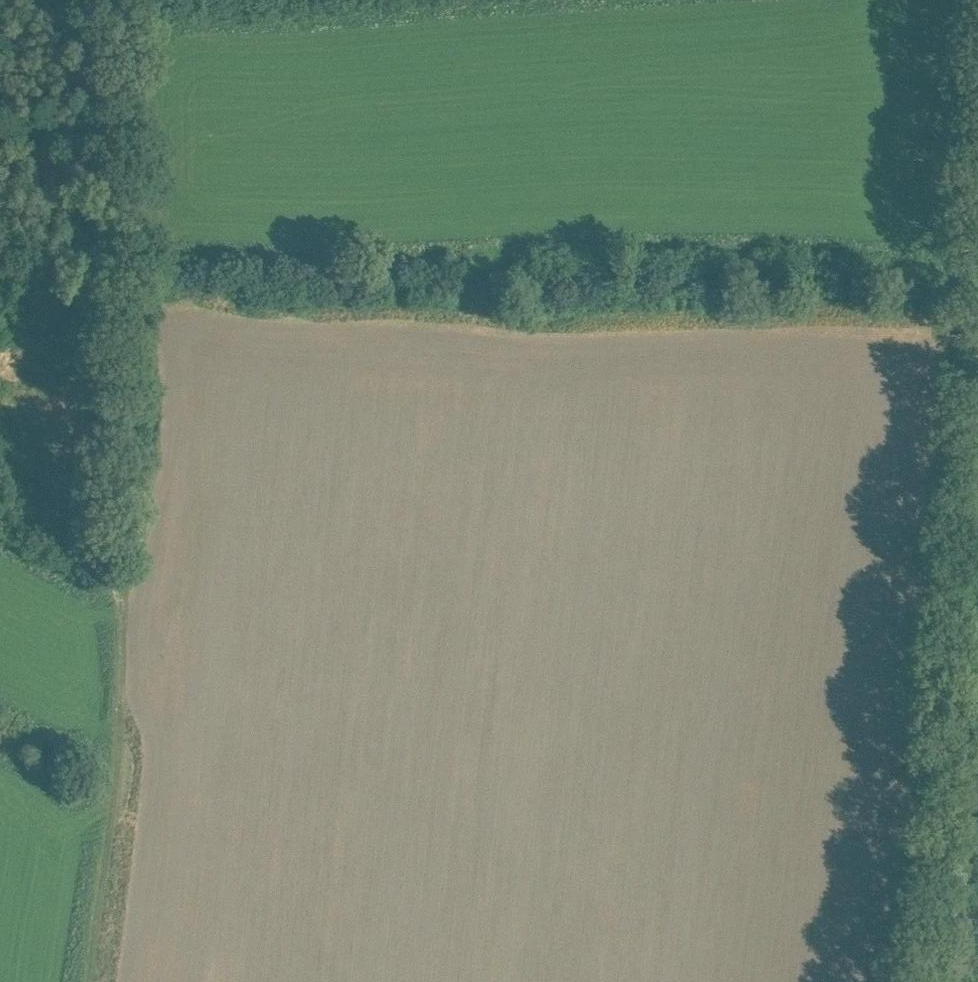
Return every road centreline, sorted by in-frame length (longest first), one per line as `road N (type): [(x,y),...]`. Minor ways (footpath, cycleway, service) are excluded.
road 1 (track): [(53,0),(64,18),(86,149),(82,557),(100,600),(79,981)]

